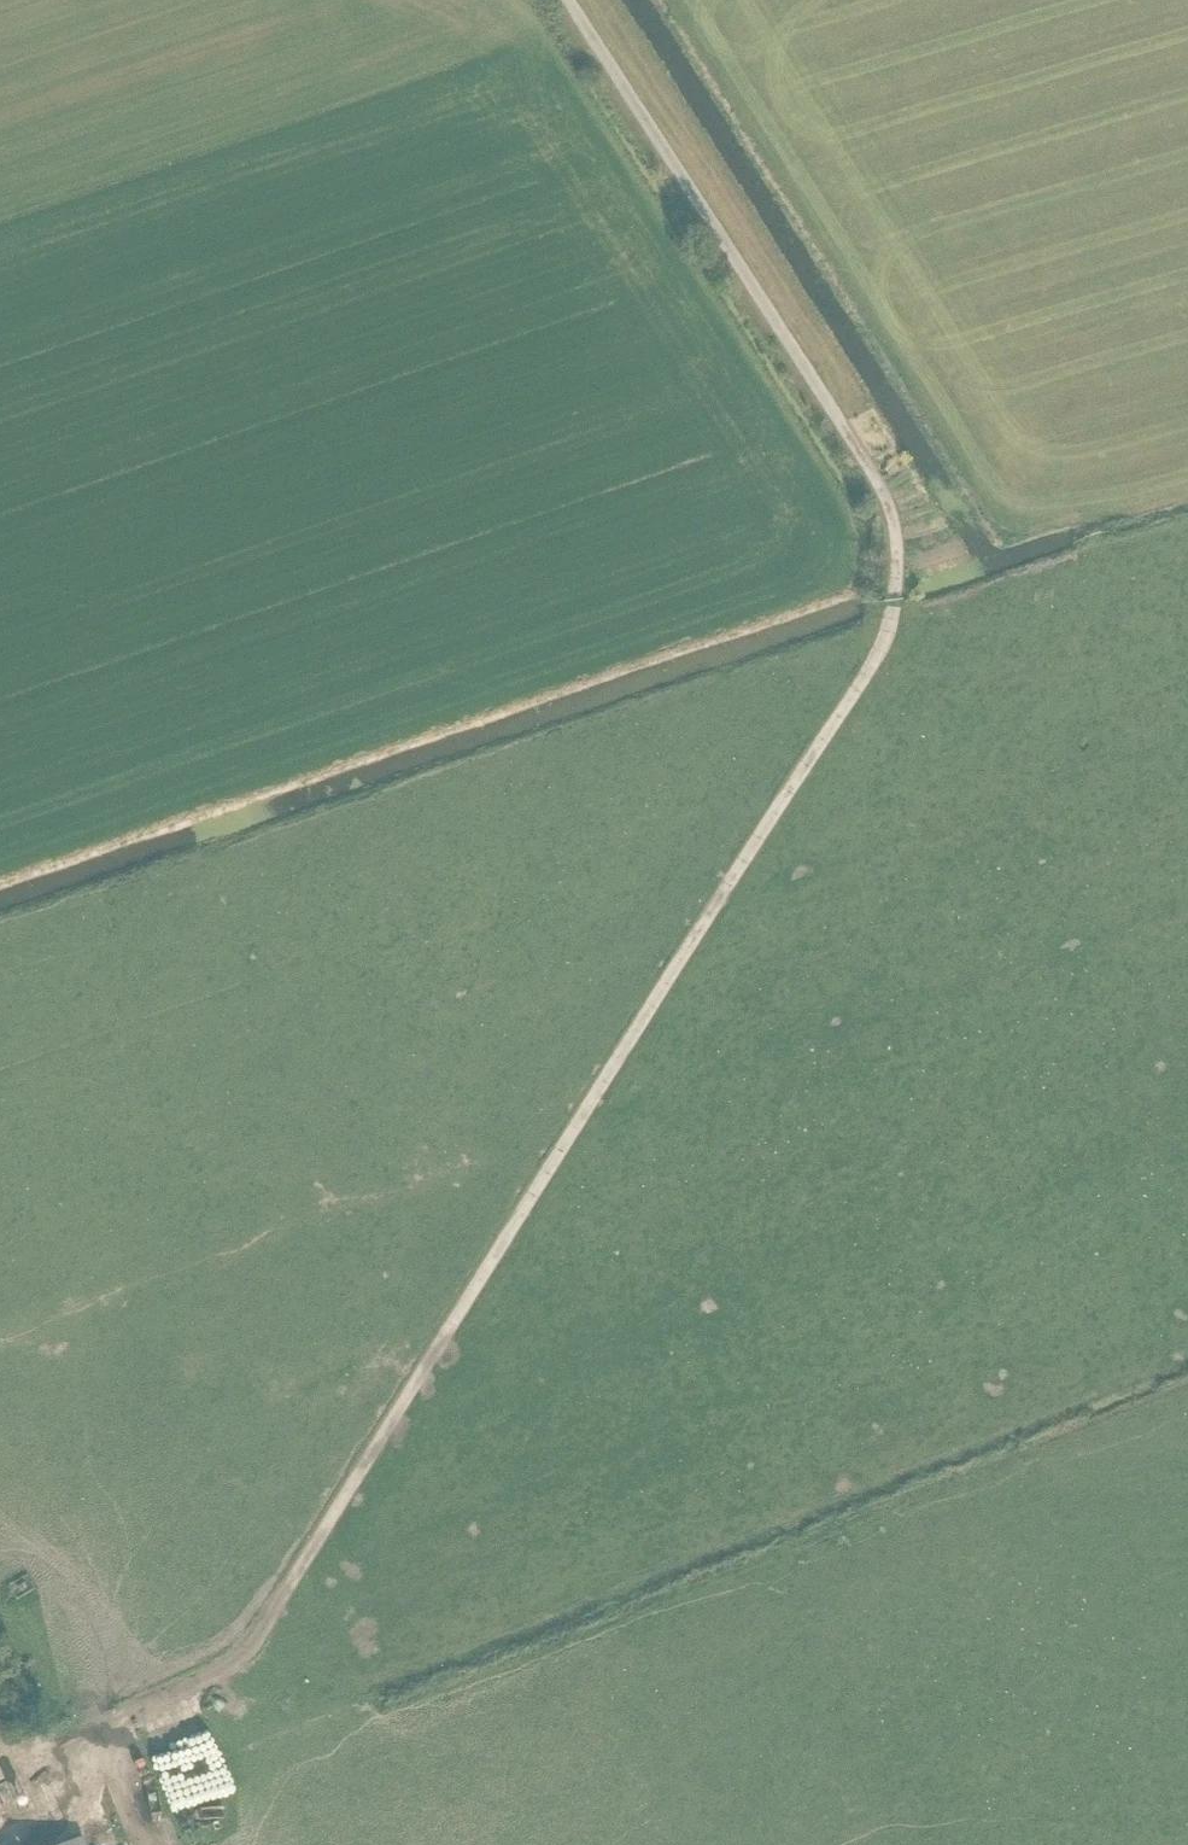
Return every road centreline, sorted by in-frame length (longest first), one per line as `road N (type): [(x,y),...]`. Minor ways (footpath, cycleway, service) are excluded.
road 1 (unclassified): [(124,1718),(220,1672),(260,1637),(890,628),(897,551),(891,505),(569,0)]

